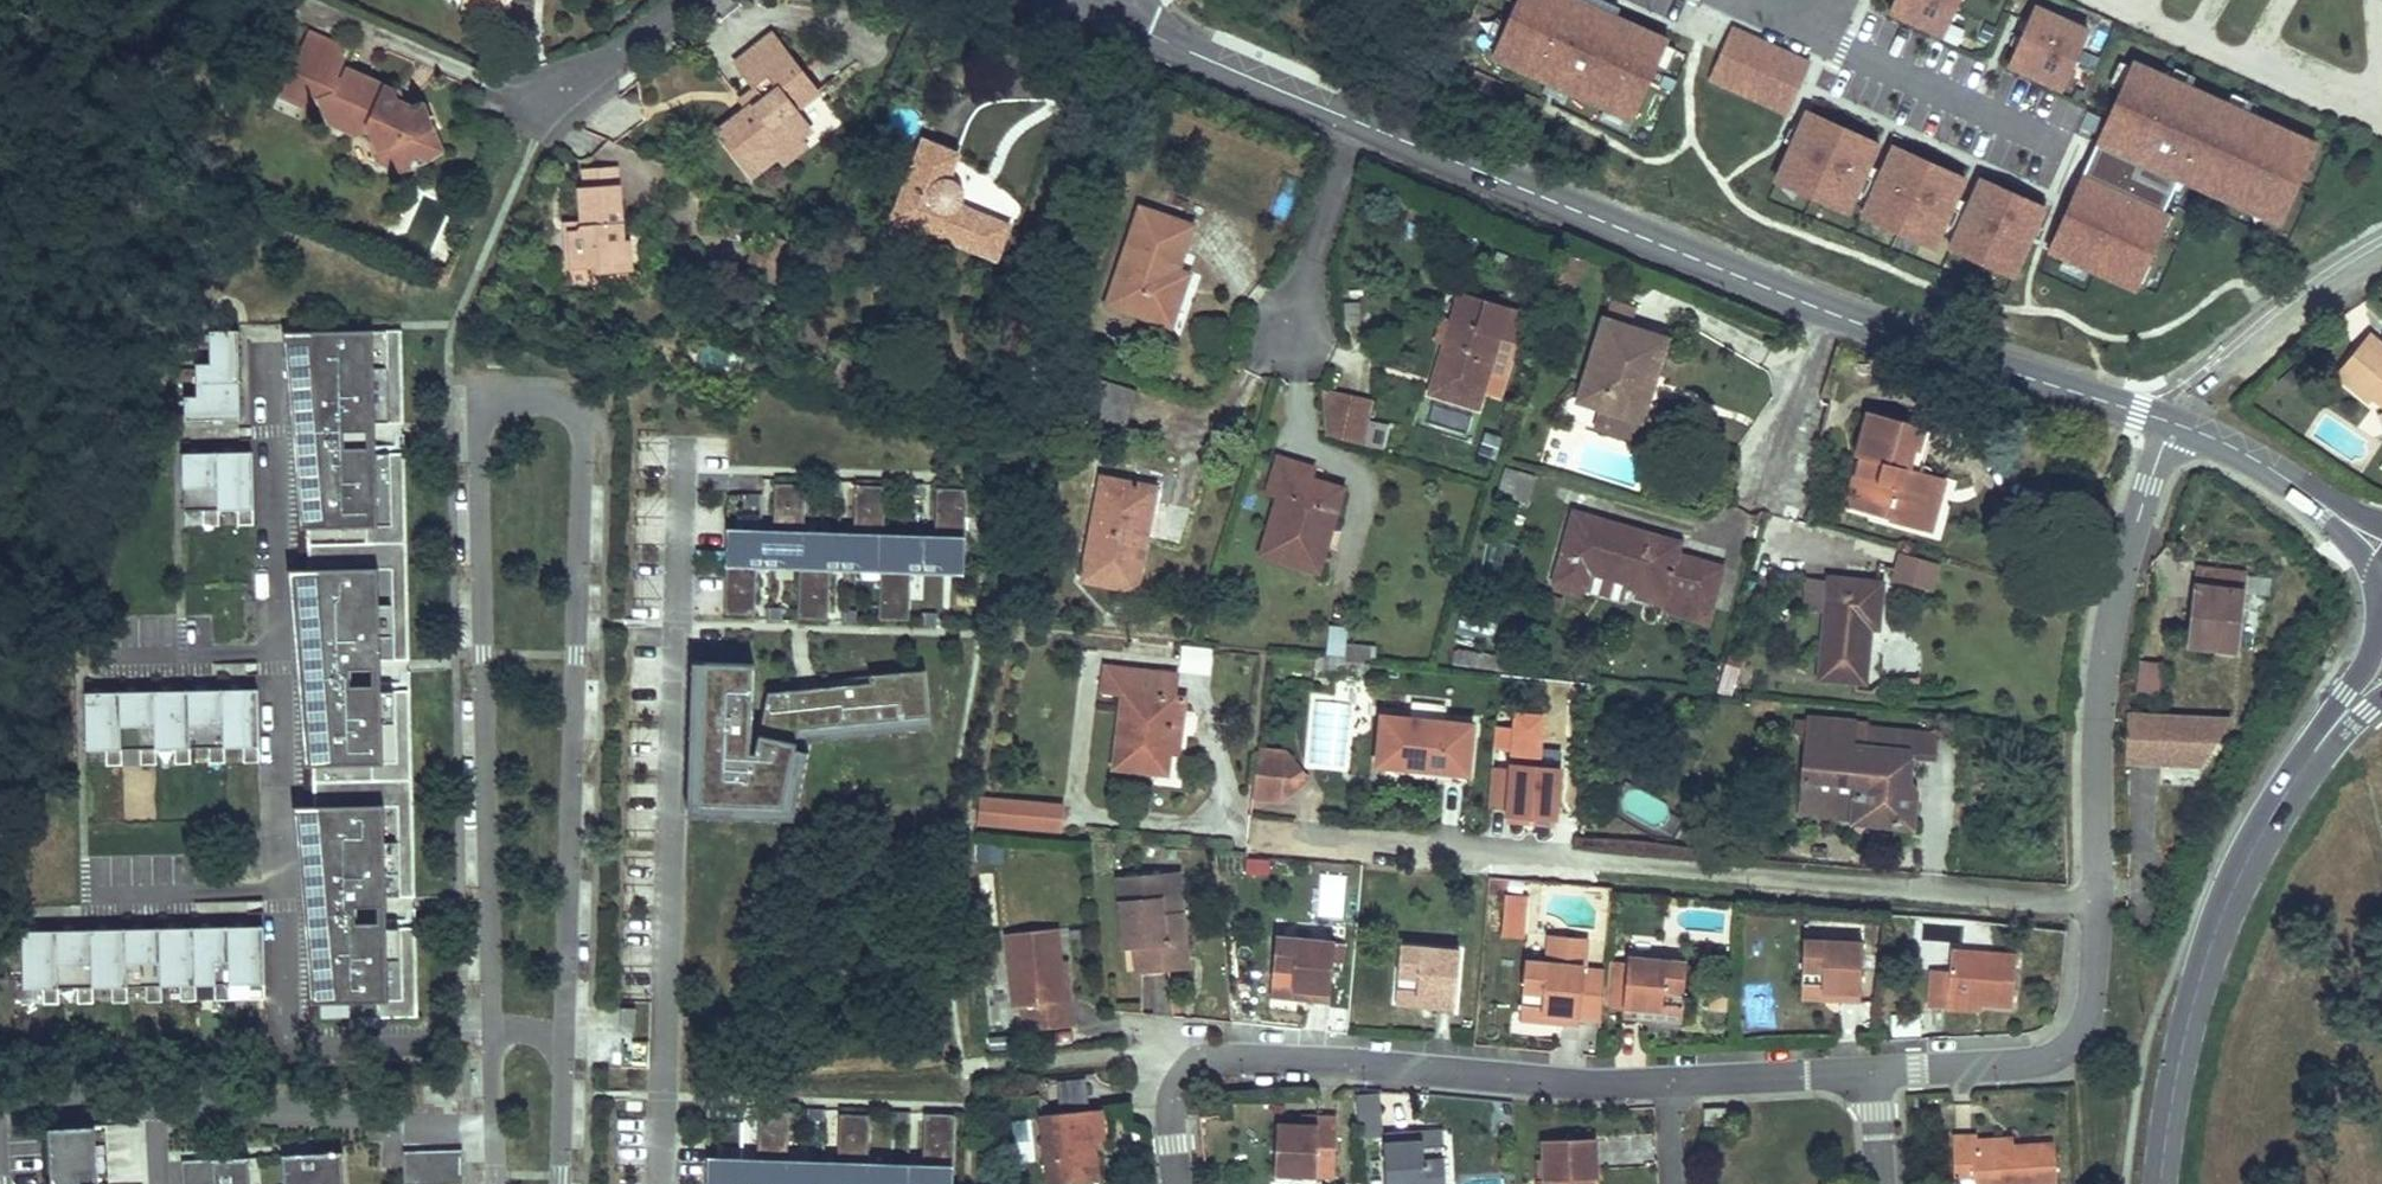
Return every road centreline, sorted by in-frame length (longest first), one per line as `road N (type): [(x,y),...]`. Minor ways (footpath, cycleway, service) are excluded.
road 1 (residential): [(559,1183),(582,442),(569,412),(533,396),(496,407),(477,430),(490,1116)]
road 2 (residential): [(2093,911),(1240,826)]
road 3 (residential): [(662,1183),(684,441)]
road 4 (residential): [(1180,1183),(1178,1102),(1194,1068),(1217,1053),(1560,1084),(1669,1083)]
road 5 (secondary): [(2358,701),(2290,786),(2224,914),(2189,1025),(2161,1183)]
road 6 (tertiary): [(1360,124),(1832,314)]
road 7 (residential): [(2093,911),(2095,743),(2107,640),(2170,421)]
road 8 (tertiary): [(1832,314),(2170,421)]
road 9 (residential): [(1879,1075),(2029,1064),(2068,1048),(2084,1027),(2095,985),(2093,911)]
road 10 (tertiary): [(1099,12),(1360,124)]
road 11 (residential): [(687,0),(542,108),(475,78)]
road 12 (residential): [(1360,124),(1289,327)]
road 13 (residential): [(1669,1083),(1879,1075)]
road 14 (tertiary): [(2170,421),(2234,448),(2340,519)]
road 15 (residential): [(1832,314),(1770,483)]

